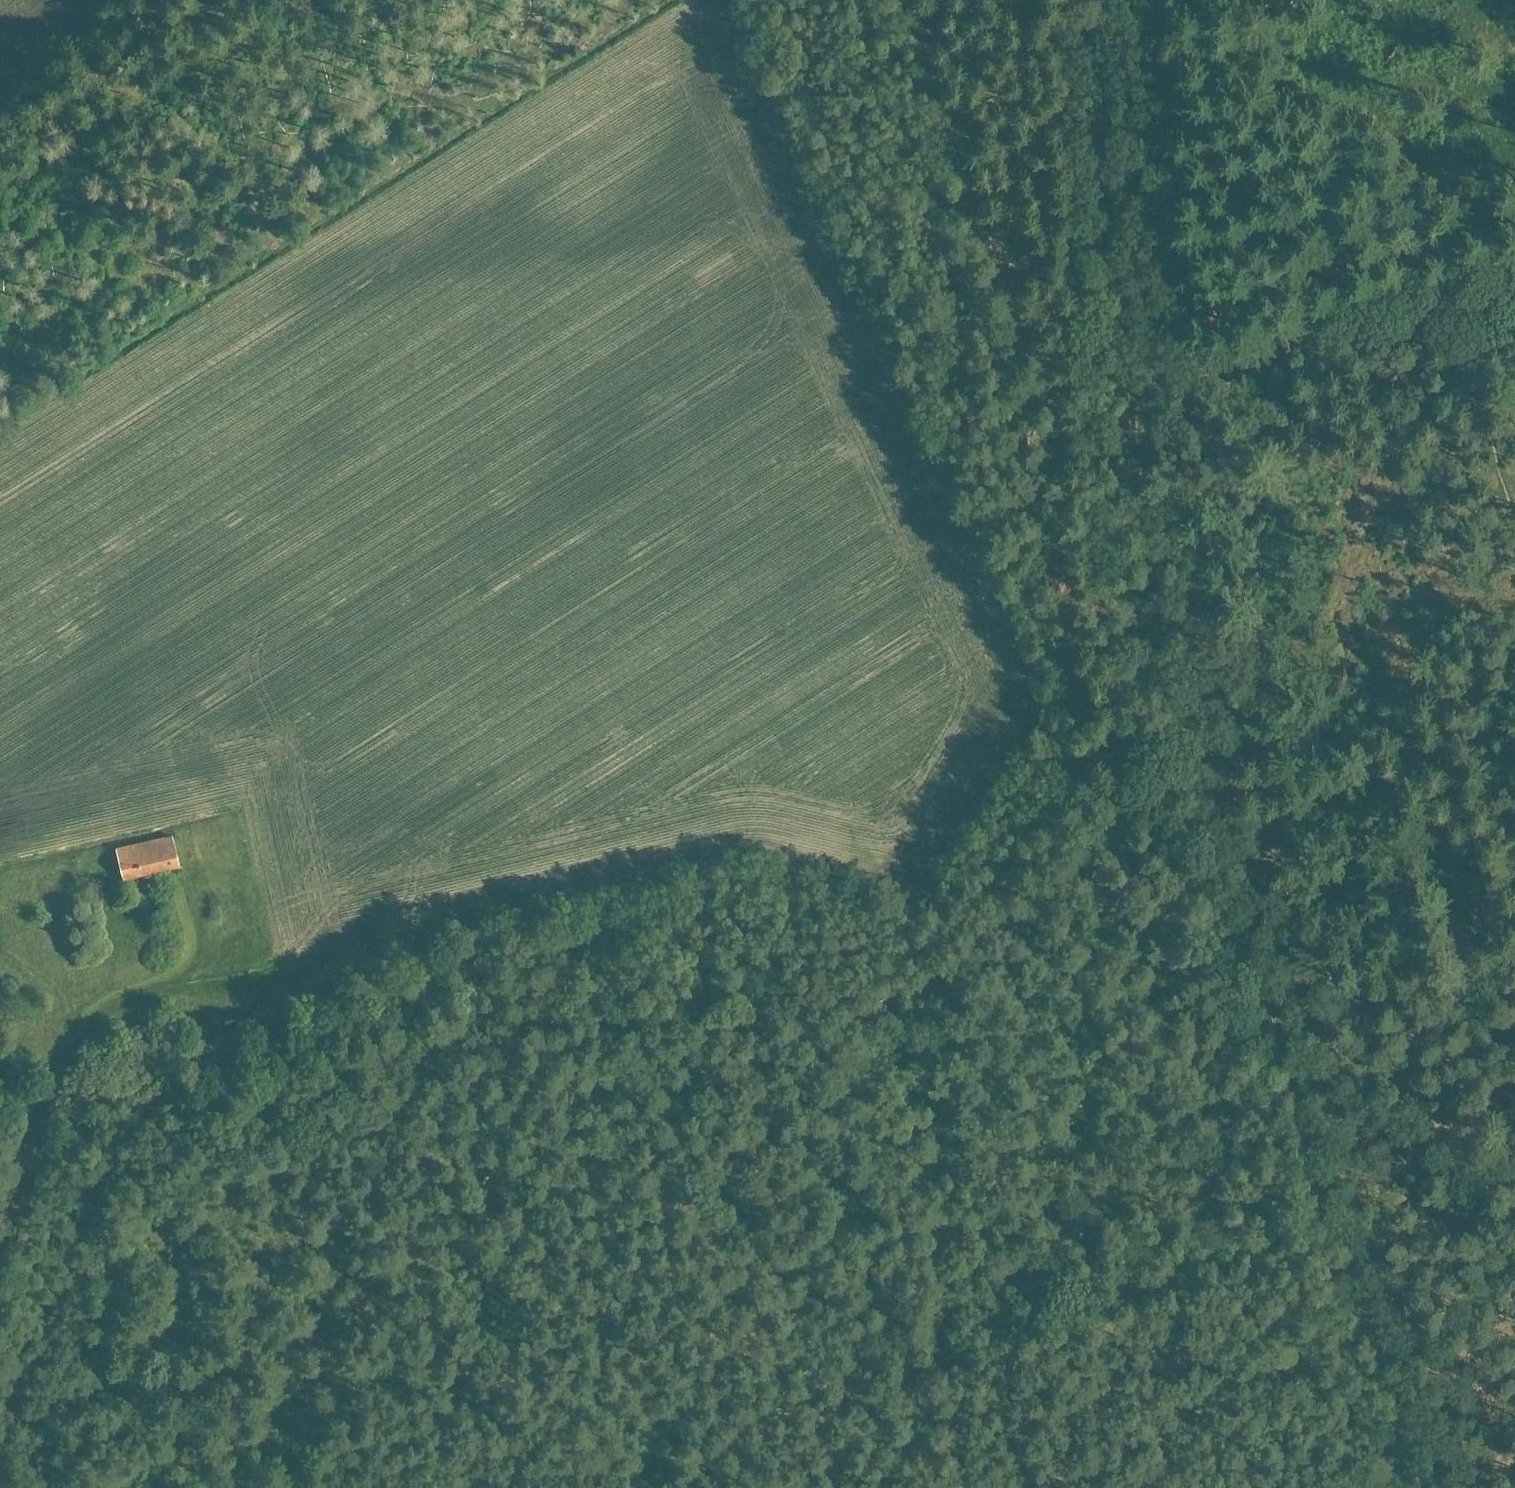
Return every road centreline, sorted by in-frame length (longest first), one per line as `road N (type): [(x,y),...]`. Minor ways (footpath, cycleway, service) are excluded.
road 1 (track): [(37,1123),(68,1139),(669,957),(755,940),(804,947),(862,971),(902,967),(1066,732),(1053,479),(1032,364),(907,0)]
road 2 (track): [(1424,1487),(1249,965),(1159,662),(1140,548),(1127,367)]
road 3 (track): [(1127,367),(1514,264)]
road 4 (track): [(1127,367),(1102,0)]
road 5 (track): [(261,0),(0,162)]
road 6 (track): [(122,998),(79,1031),(37,1123),(0,1241)]

